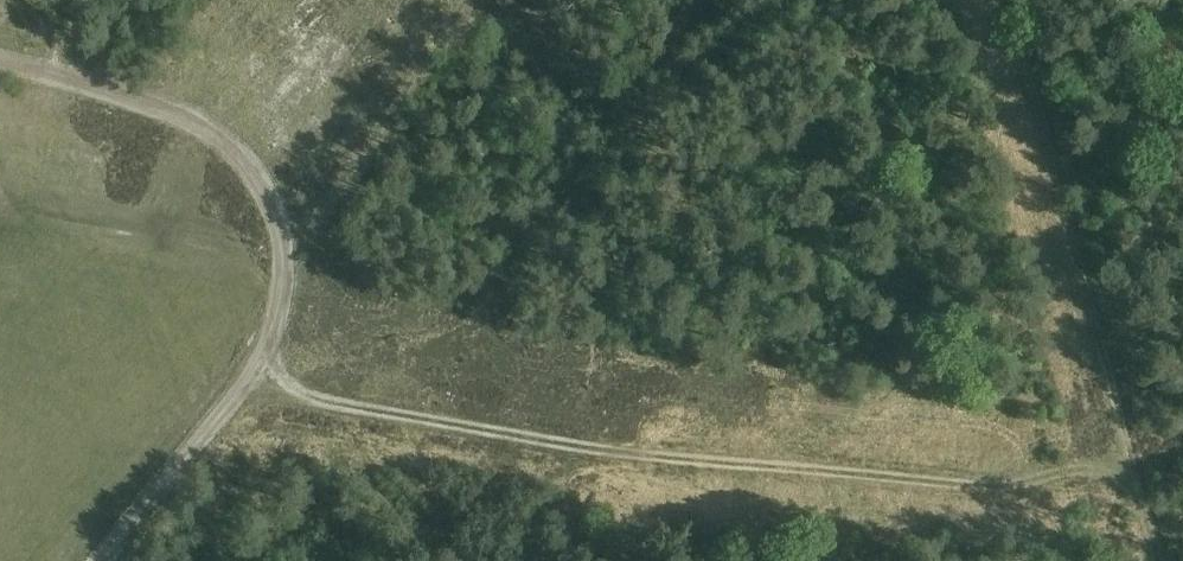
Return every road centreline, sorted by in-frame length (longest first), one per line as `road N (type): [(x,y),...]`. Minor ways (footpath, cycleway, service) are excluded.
road 1 (track): [(1134,464),(1014,485),(622,452),(245,380)]
road 2 (track): [(0,62),(197,121),(243,159),(283,239),(285,281),(264,354),(104,560)]
road 3 (track): [(1005,0),(1159,560)]

